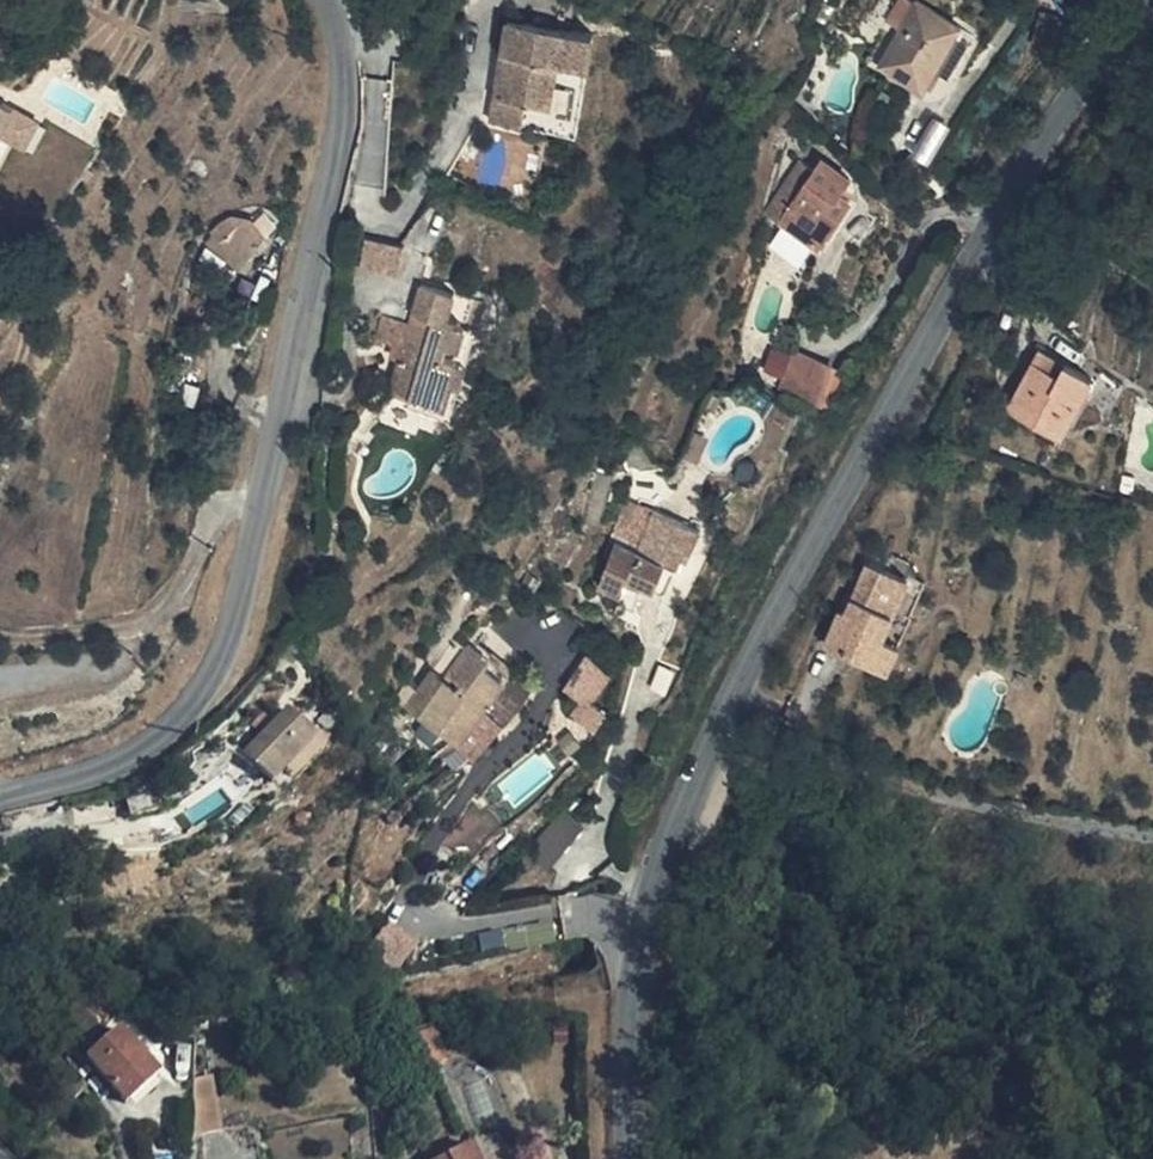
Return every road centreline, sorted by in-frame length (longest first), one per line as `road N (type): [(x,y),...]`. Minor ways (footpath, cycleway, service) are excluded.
road 1 (unclassified): [(631,1158),(636,947),(705,747),(1049,133),(1152,13)]
road 2 (tertiary): [(331,0),(347,75),(342,133),(237,618),(190,709),(136,754),(69,783),(0,798)]

